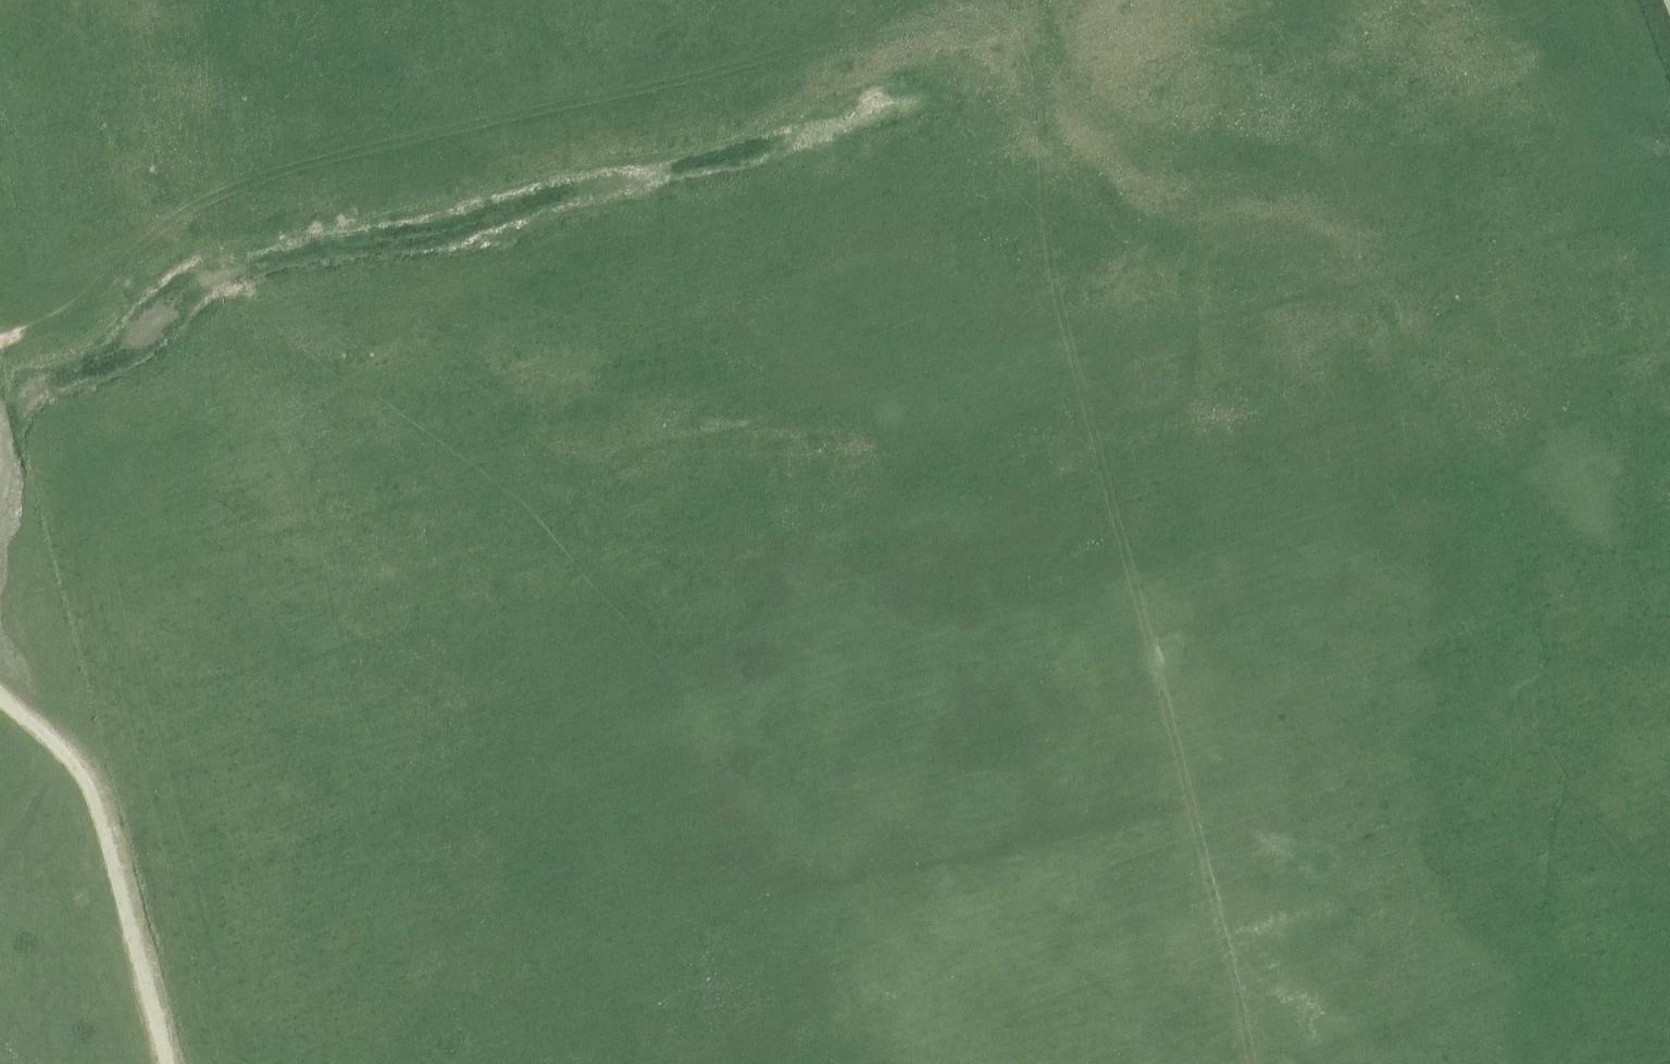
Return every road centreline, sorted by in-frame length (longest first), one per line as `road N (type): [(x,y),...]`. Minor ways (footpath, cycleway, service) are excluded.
road 1 (track): [(0,697),(65,750),(97,799),(166,1063)]

